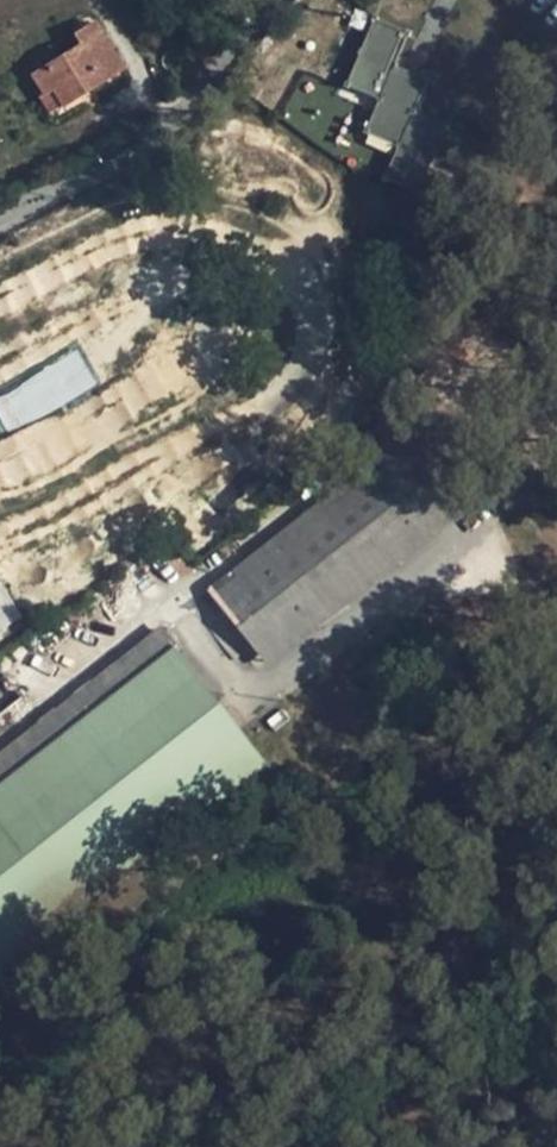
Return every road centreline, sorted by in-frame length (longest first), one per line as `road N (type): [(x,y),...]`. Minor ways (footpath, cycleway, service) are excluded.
road 1 (residential): [(269,0),(142,153),(0,222)]

